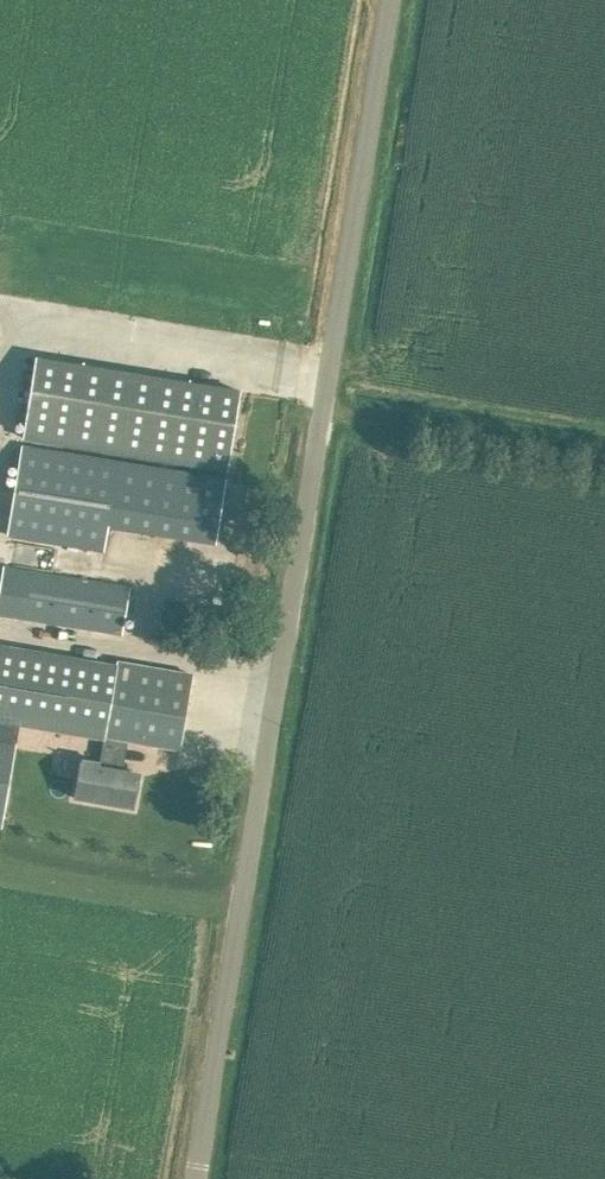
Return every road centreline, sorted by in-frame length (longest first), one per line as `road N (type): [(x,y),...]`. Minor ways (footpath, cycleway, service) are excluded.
road 1 (unclassified): [(197,1178),(389,0)]
road 2 (track): [(322,406),(604,453)]

